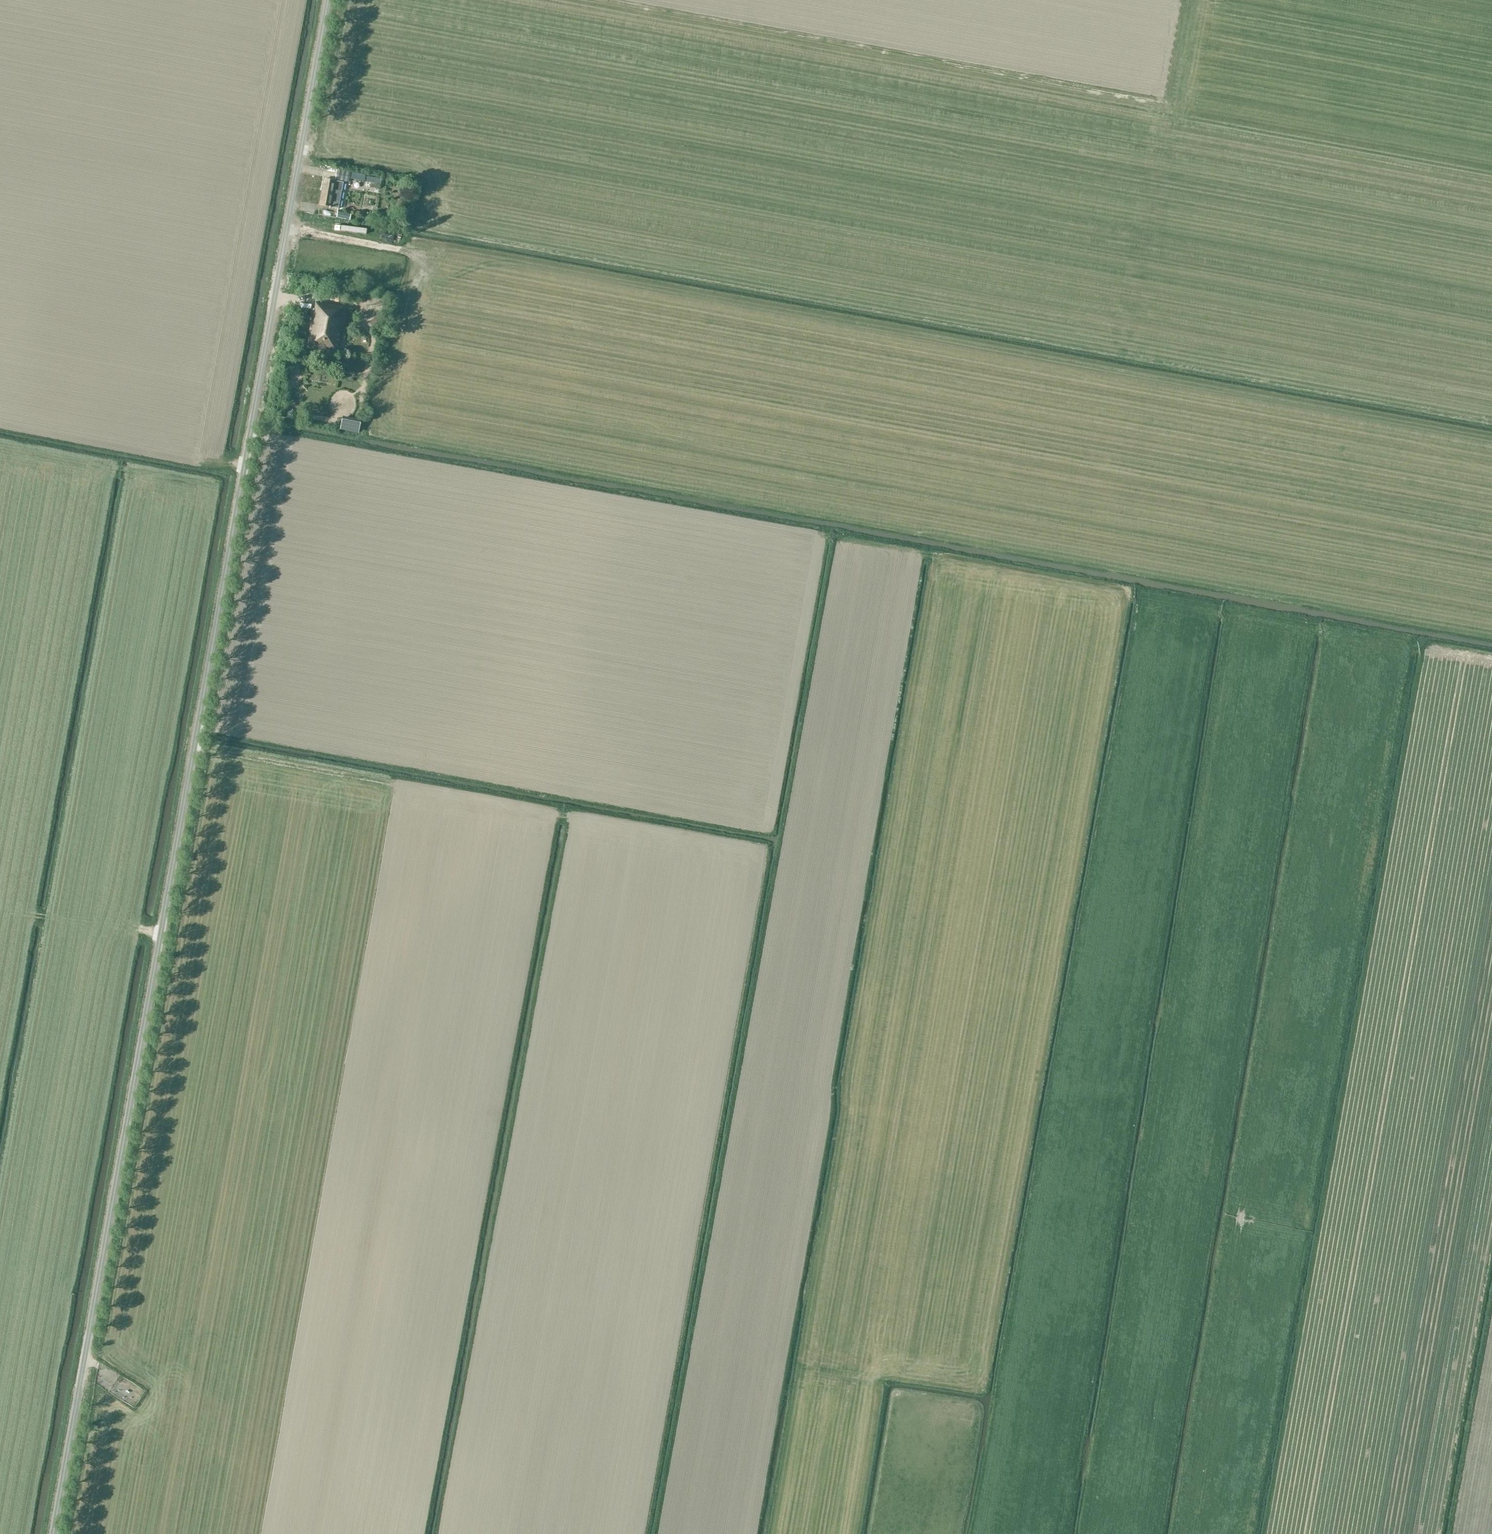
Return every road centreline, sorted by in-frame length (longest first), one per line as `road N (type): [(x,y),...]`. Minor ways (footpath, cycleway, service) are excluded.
road 1 (unclassified): [(50,1533),(320,0)]

